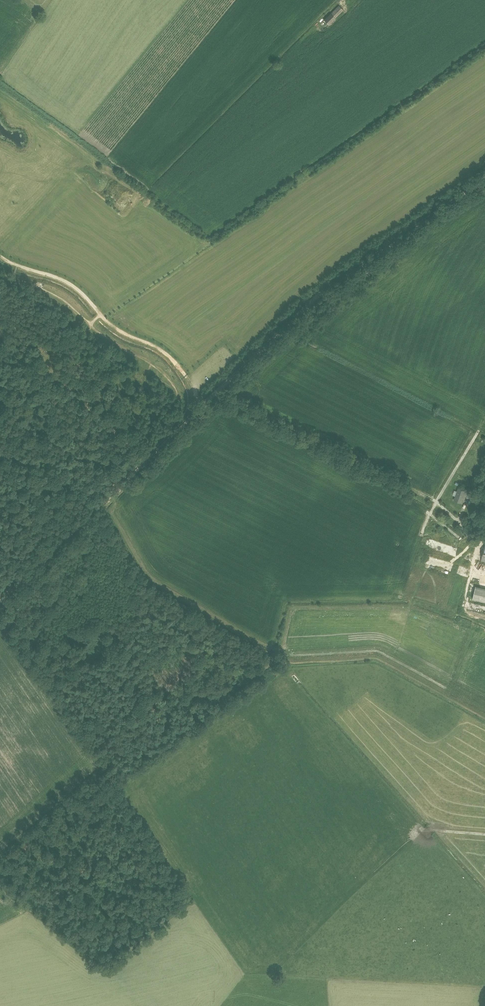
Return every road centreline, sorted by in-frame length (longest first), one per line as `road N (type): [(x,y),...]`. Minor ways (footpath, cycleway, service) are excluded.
road 1 (track): [(484,180),(323,294),(0,601)]
road 2 (track): [(437,503),(217,393)]

